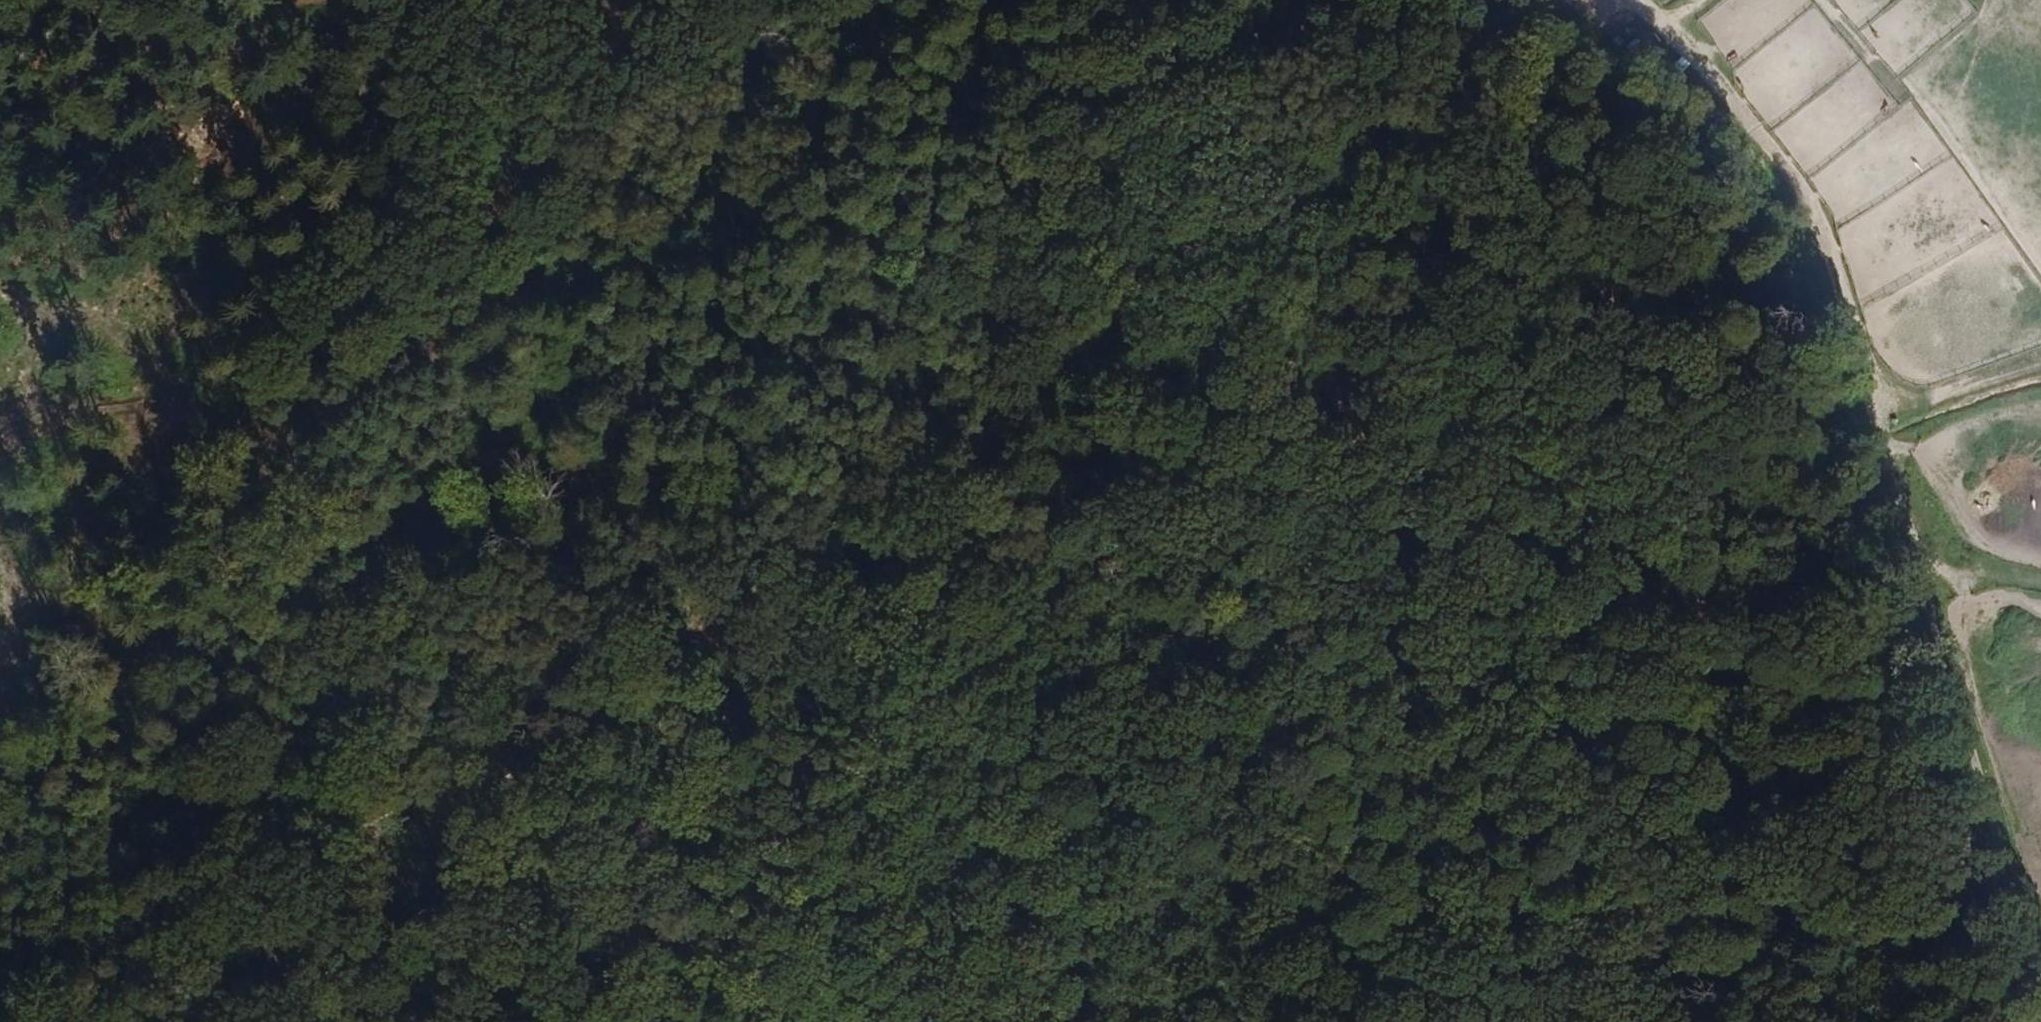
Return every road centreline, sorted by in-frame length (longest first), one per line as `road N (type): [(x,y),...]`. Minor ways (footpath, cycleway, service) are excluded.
road 1 (track): [(1284,0),(1229,77),(911,659)]
road 2 (track): [(911,659),(712,1021)]

